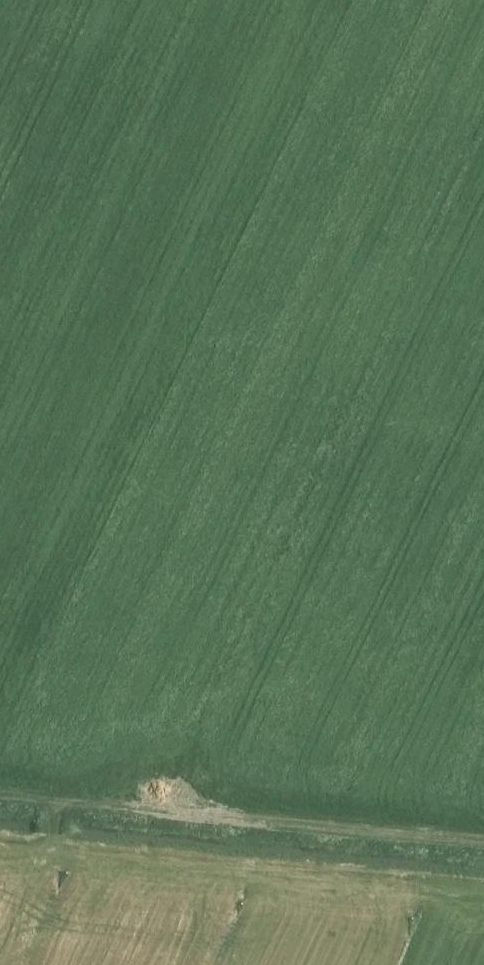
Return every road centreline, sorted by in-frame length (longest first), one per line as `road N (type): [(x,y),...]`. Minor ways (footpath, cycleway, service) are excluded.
road 1 (track): [(0,787),(483,833)]

